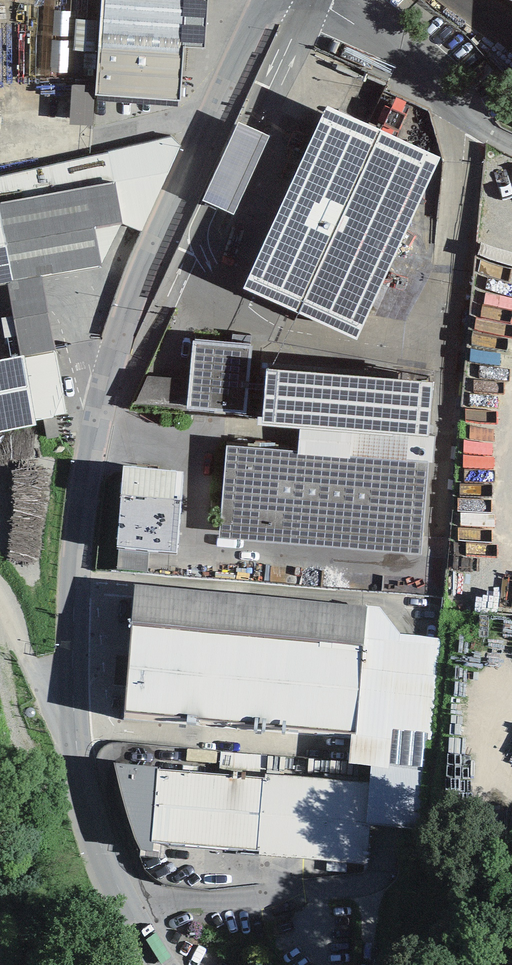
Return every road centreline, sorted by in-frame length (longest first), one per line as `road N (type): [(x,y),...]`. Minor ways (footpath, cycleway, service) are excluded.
road 1 (unclassified): [(163,964),(112,876),(76,752),(71,672),(79,523),(119,335),(267,0)]
road 2 (residential): [(251,577),(439,592),(480,118)]
road 3 (residential): [(295,0),(411,49),(480,118)]

